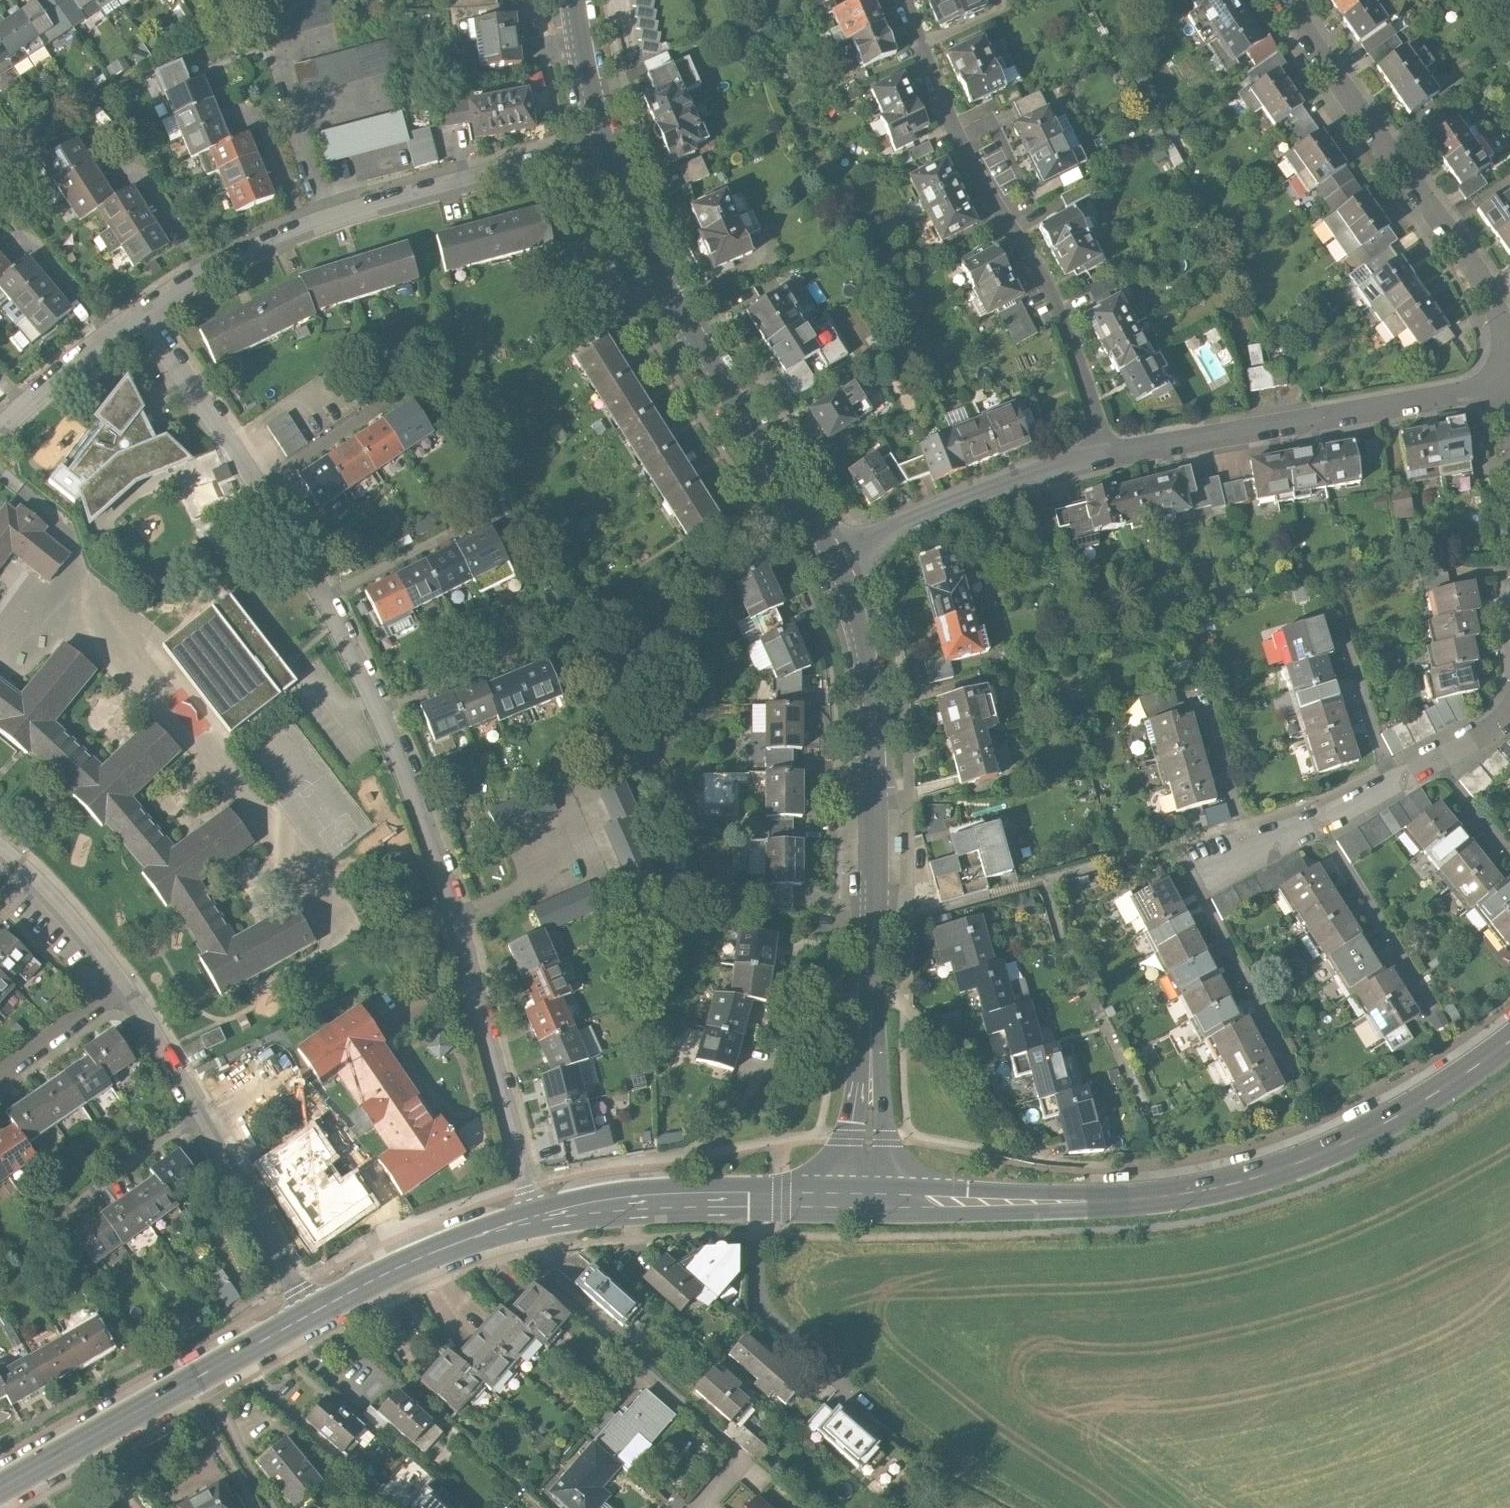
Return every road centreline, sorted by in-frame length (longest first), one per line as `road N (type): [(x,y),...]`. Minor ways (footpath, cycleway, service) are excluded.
road 1 (residential): [(138,316),(286,531),(380,709),(455,915),(534,1217)]
road 2 (primary): [(867,1199),(1055,1201),(1202,1189),(1265,1173),(1388,1120),(1509,1039)]
road 3 (tertiary): [(831,555),(855,618),(872,732),(867,1199)]
road 4 (residential): [(138,316),(204,273),(303,229),(605,139)]
road 5 (residential): [(906,0),(955,123),(1071,337),(1101,451)]
road 6 (tertiary): [(605,139),(672,302),(831,555)]
road 7 (residential): [(1294,0),(1491,279),(1509,356)]
road 8 (residential): [(1101,451),(1509,385)]
road 9 (residential): [(313,1312),(131,987)]
road 10 (primary): [(0,1489),(313,1312)]
road 11 (residential): [(1509,708),(1440,759),(1201,889)]
road 12 (primary): [(534,1217),(632,1201),(867,1199)]
road 13 (residential): [(831,555),(1101,451)]
road 14 (primary): [(313,1312),(424,1256),(534,1217)]
road 15 (residential): [(131,987),(43,877),(0,845)]
road 16 (residential): [(0,435),(68,366),(138,316)]
road 17 (residential): [(131,987),(0,1079)]
road 18 (tertiary): [(575,0),(605,139)]

